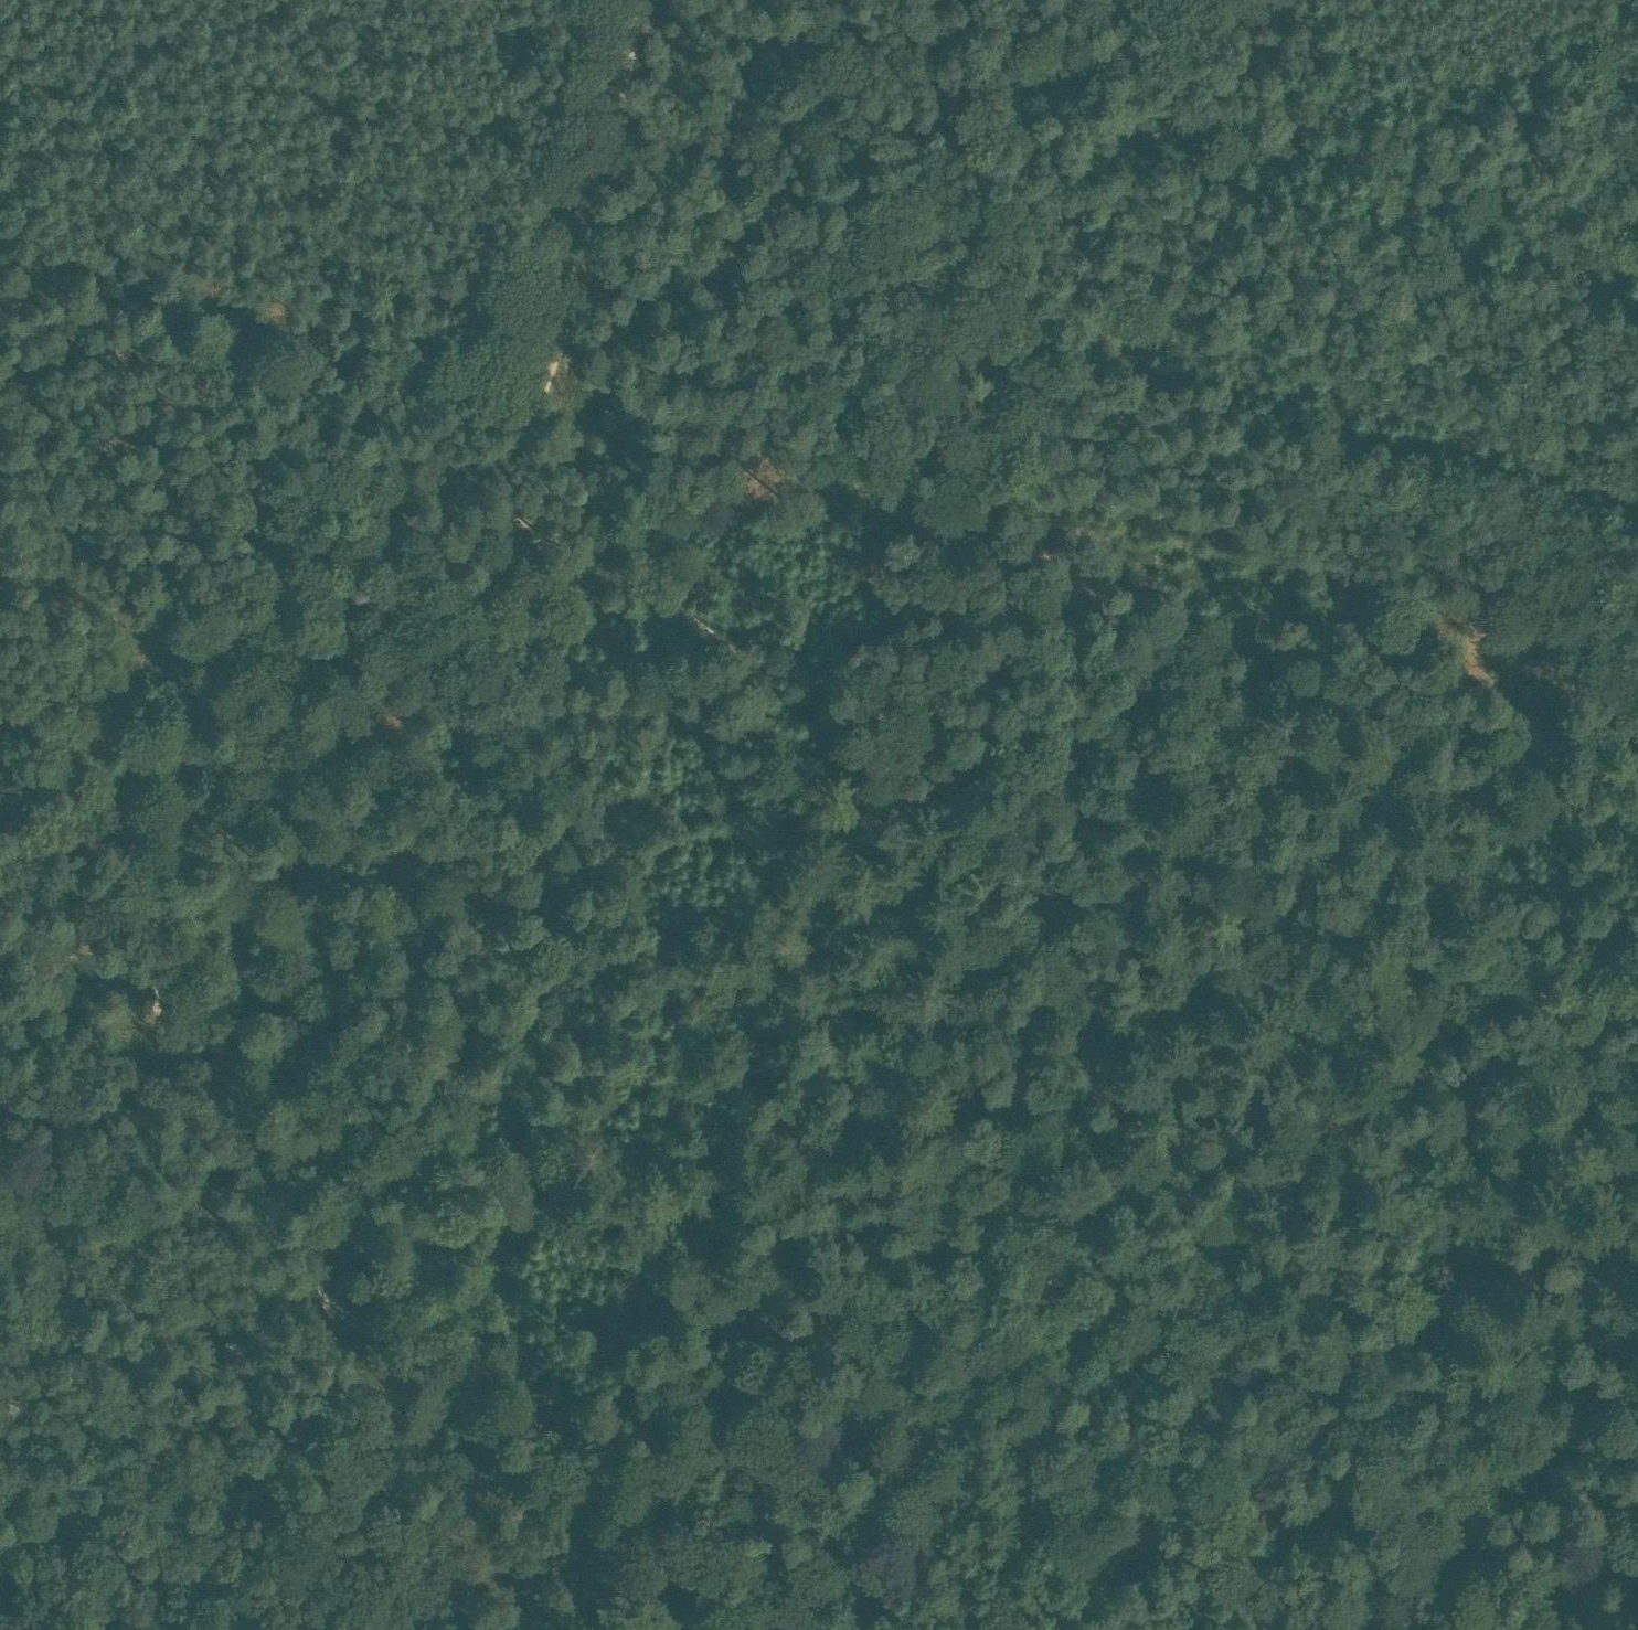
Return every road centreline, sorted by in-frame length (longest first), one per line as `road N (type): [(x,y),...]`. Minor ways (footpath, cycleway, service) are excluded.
road 1 (track): [(643,0),(617,116),(586,189),(541,411),(547,438),(580,472),(585,499),(571,523)]

